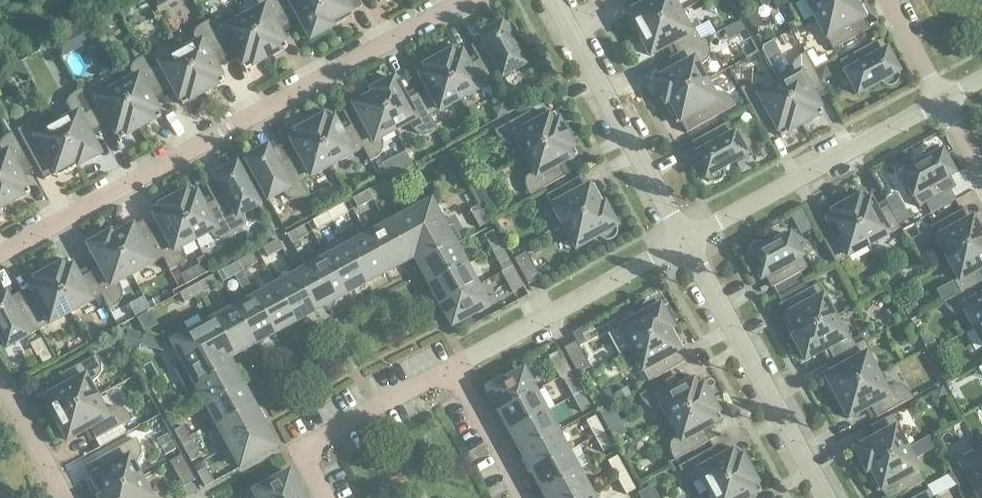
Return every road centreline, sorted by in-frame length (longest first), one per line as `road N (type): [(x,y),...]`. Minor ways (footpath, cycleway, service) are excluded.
road 1 (residential): [(0,255),(465,0)]
road 2 (residential): [(685,242),(944,103)]
road 3 (residential): [(826,497),(685,242)]
road 4 (residential): [(685,242),(552,0)]
road 5 (residential): [(449,369),(685,242)]
road 6 (residential): [(449,369),(521,497)]
road 7 (residential): [(324,497),(303,460),(308,444),(377,408)]
road 8 (residential): [(0,393),(61,497)]

